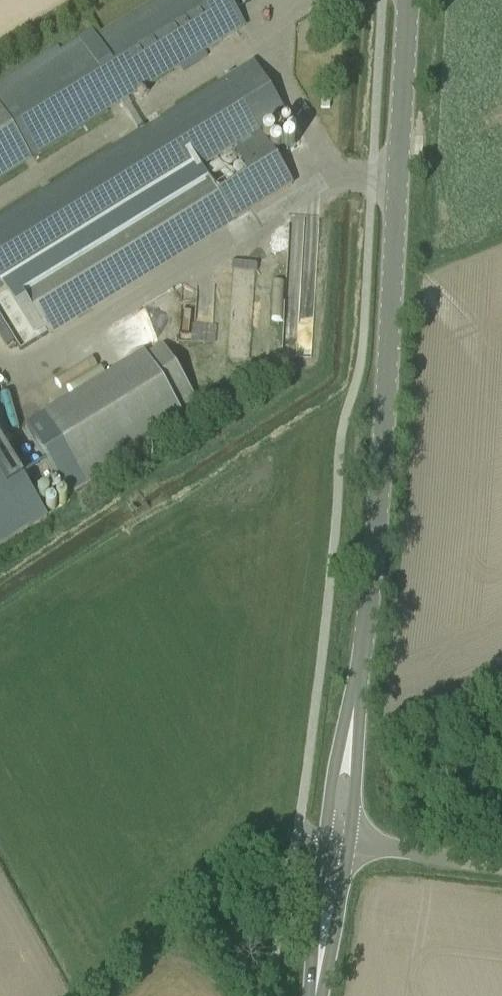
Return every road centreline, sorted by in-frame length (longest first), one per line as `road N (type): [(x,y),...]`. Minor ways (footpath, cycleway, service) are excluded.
road 1 (tertiary): [(351,731),(382,435),(410,0)]
road 2 (unclassified): [(501,868),(347,845)]
road 3 (tertiary): [(325,841),(316,988)]
road 4 (tertiary): [(316,988),(347,845)]

